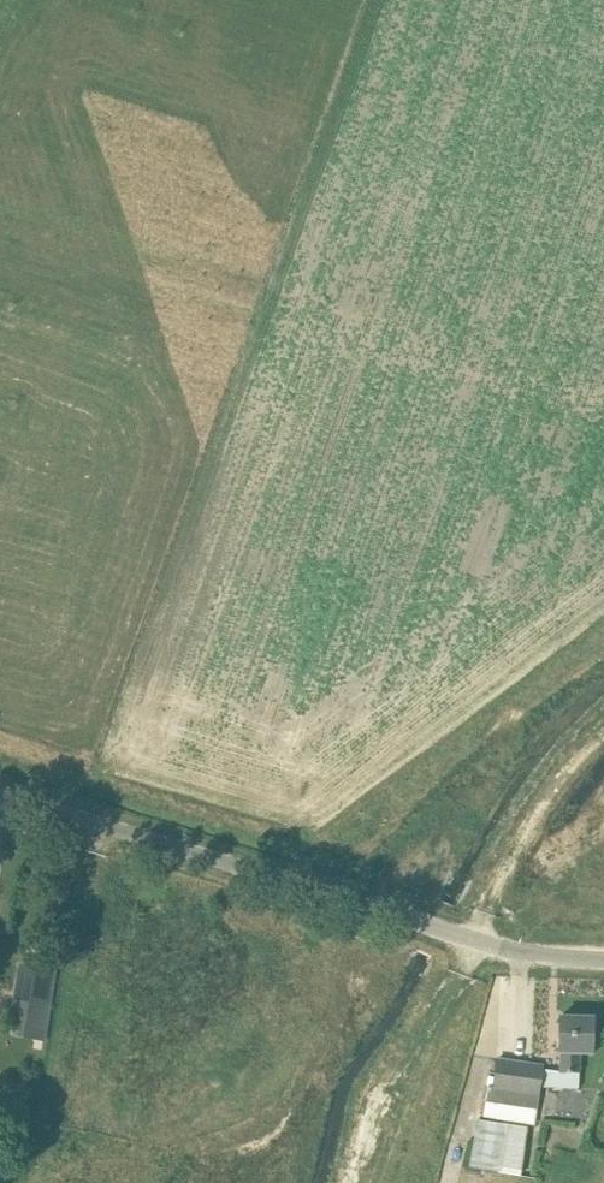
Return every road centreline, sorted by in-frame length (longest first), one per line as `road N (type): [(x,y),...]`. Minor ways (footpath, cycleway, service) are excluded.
road 1 (unclassified): [(603,962),(472,945),(340,895),(0,792)]

